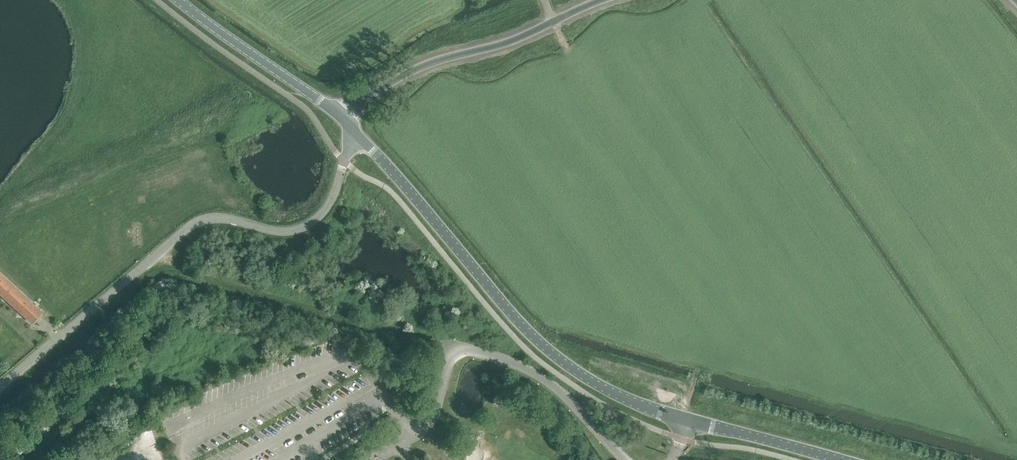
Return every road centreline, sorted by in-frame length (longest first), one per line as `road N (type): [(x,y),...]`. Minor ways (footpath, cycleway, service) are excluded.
road 1 (unclassified): [(0,386),(185,229),(219,219),(285,232),(314,222),(332,202),(351,127)]
road 2 (tertiary): [(688,422),(614,395),(556,357),(351,127)]
road 3 (track): [(458,354),(433,337),(146,262)]
road 4 (unclassified): [(603,0),(388,85),(361,103),(351,127)]
road 5 (tertiary): [(351,127),(178,0)]
road 6 (tertiary): [(832,459),(688,422)]

